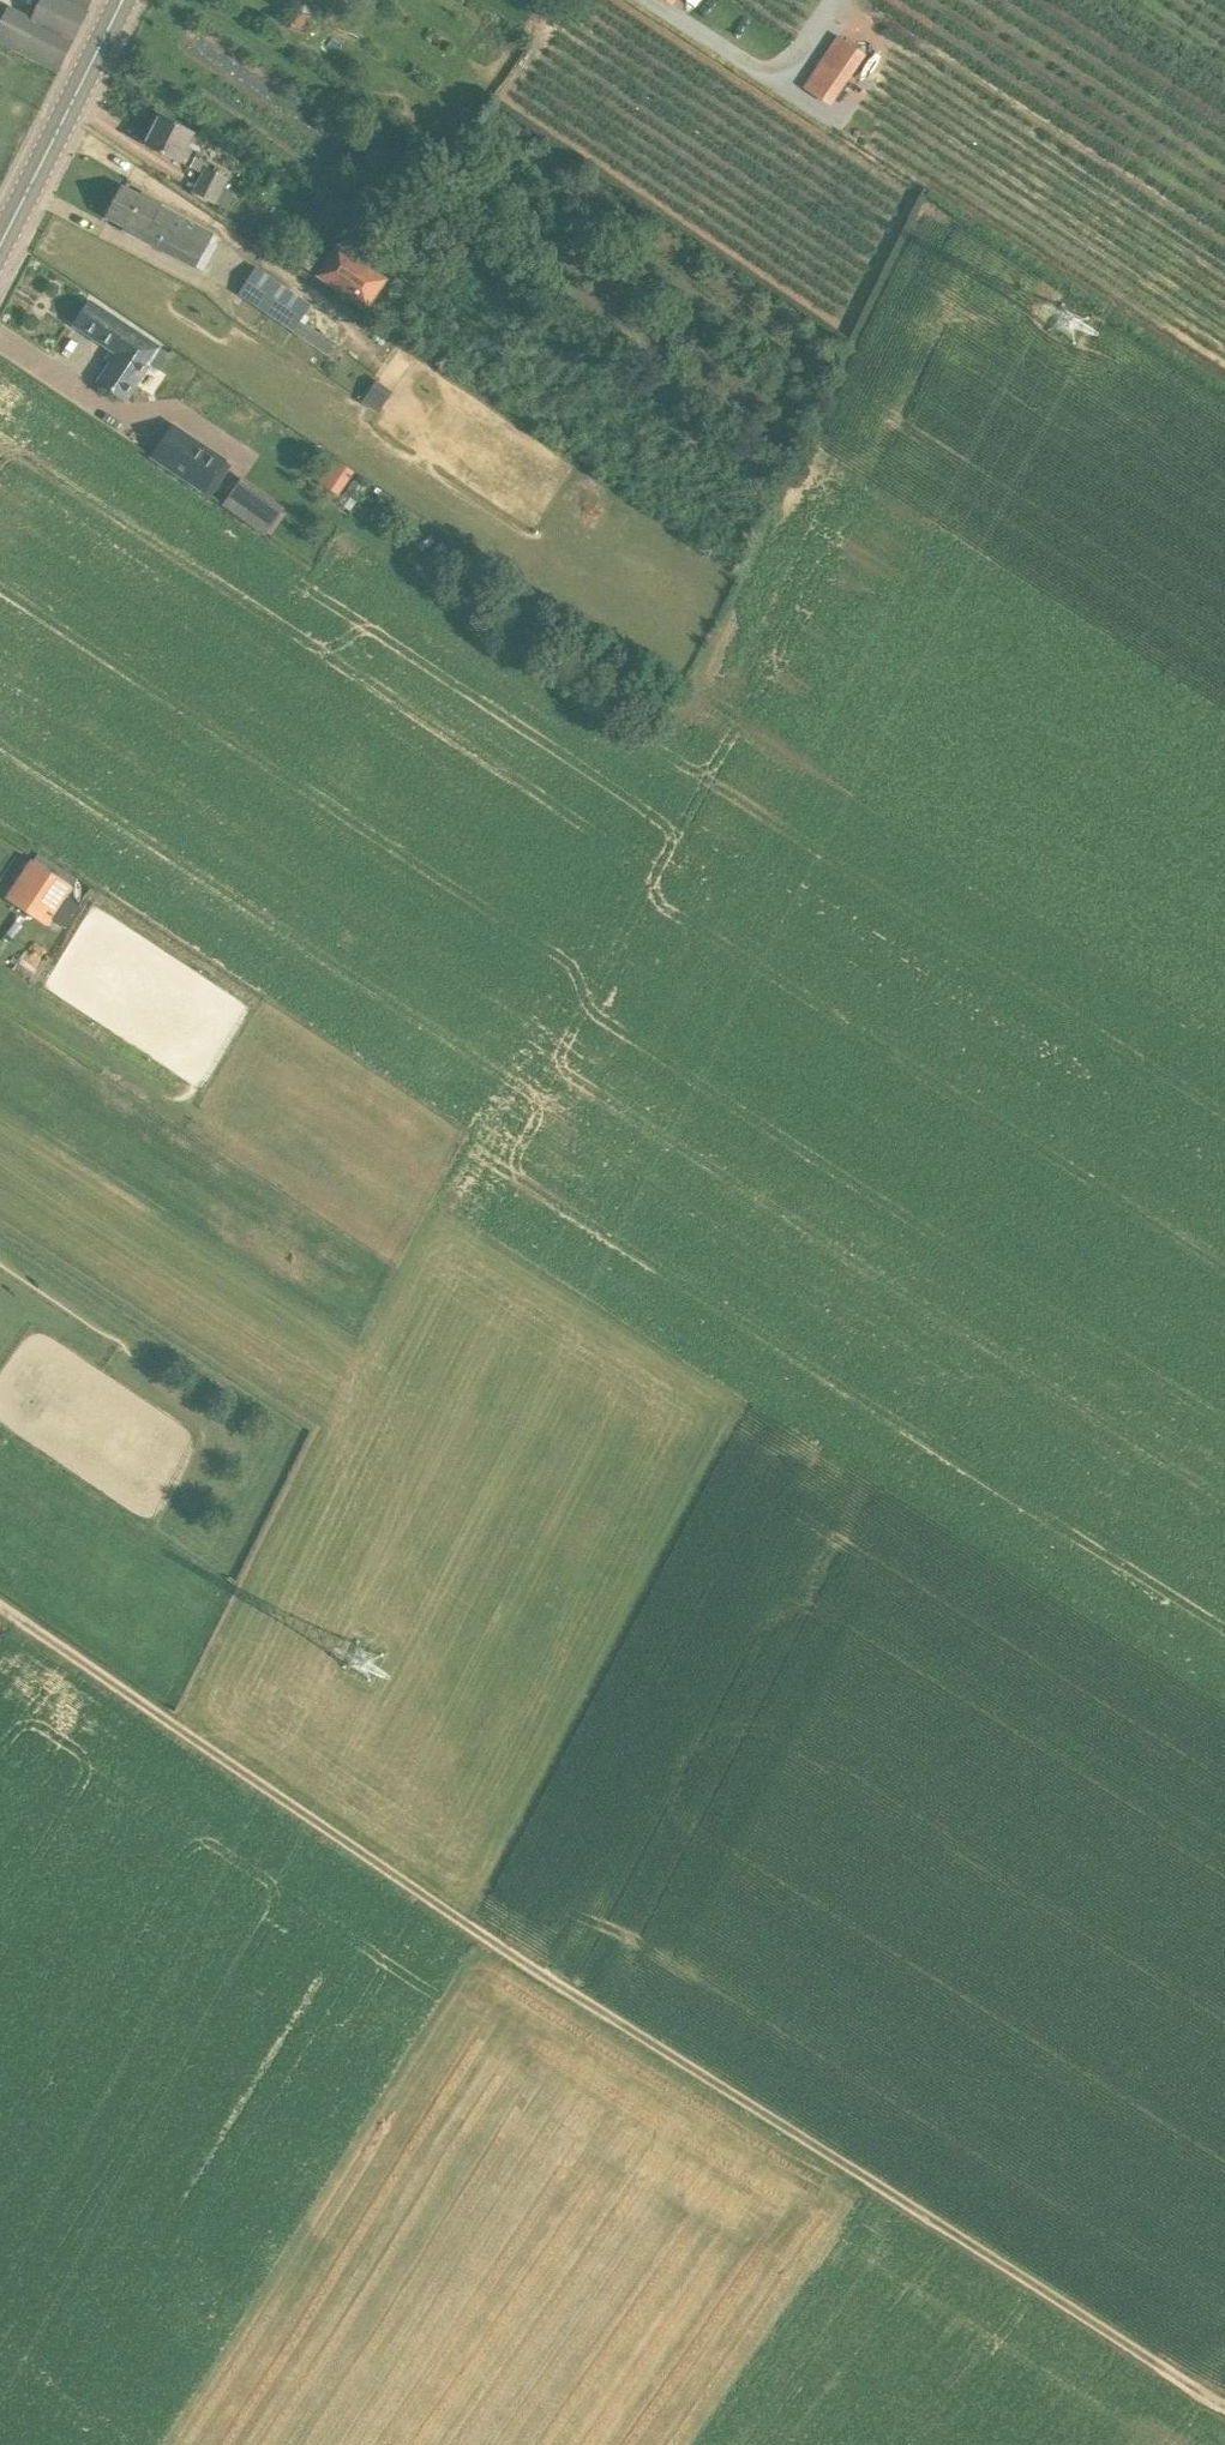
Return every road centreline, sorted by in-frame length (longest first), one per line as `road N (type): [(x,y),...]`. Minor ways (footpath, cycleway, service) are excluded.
road 1 (track): [(0,1605),(519,1964),(1224,2407)]
road 2 (primary): [(0,240),(123,0)]

